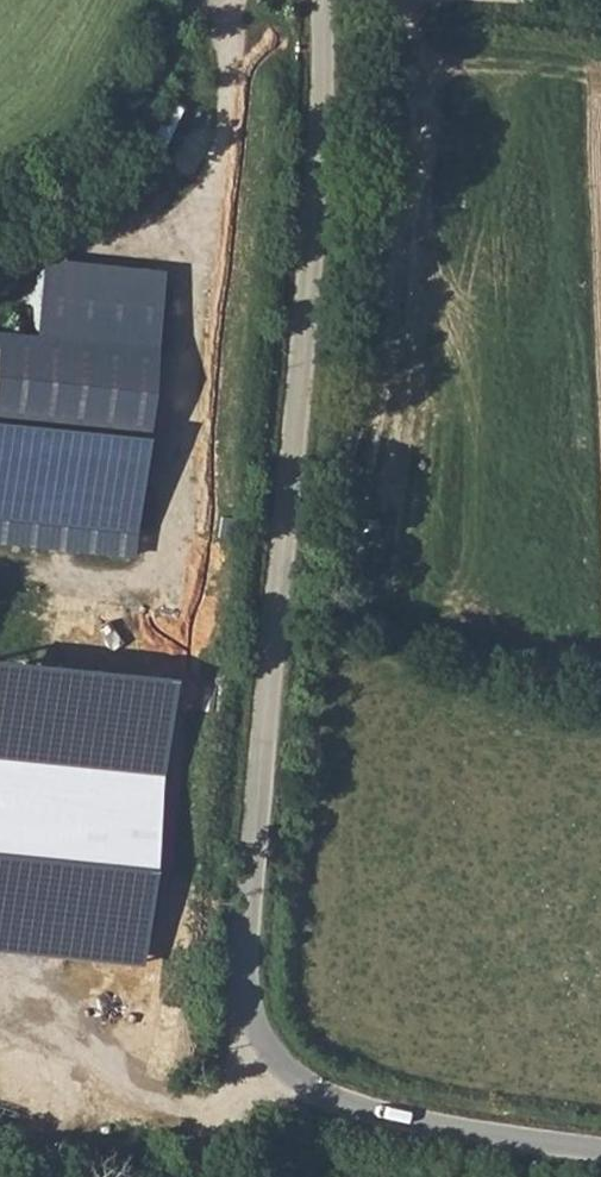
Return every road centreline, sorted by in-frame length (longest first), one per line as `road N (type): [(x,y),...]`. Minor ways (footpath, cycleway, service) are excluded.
road 1 (unclassified): [(600,1150),(370,1112),(328,1096),(277,1058),(252,1012),(245,952),(318,151),(320,0)]
road 2 (track): [(203,0),(146,113),(96,173),(0,228)]
road 3 (track): [(262,1036),(241,1056),(188,1176)]
road 4 (track): [(473,0),(600,14)]

